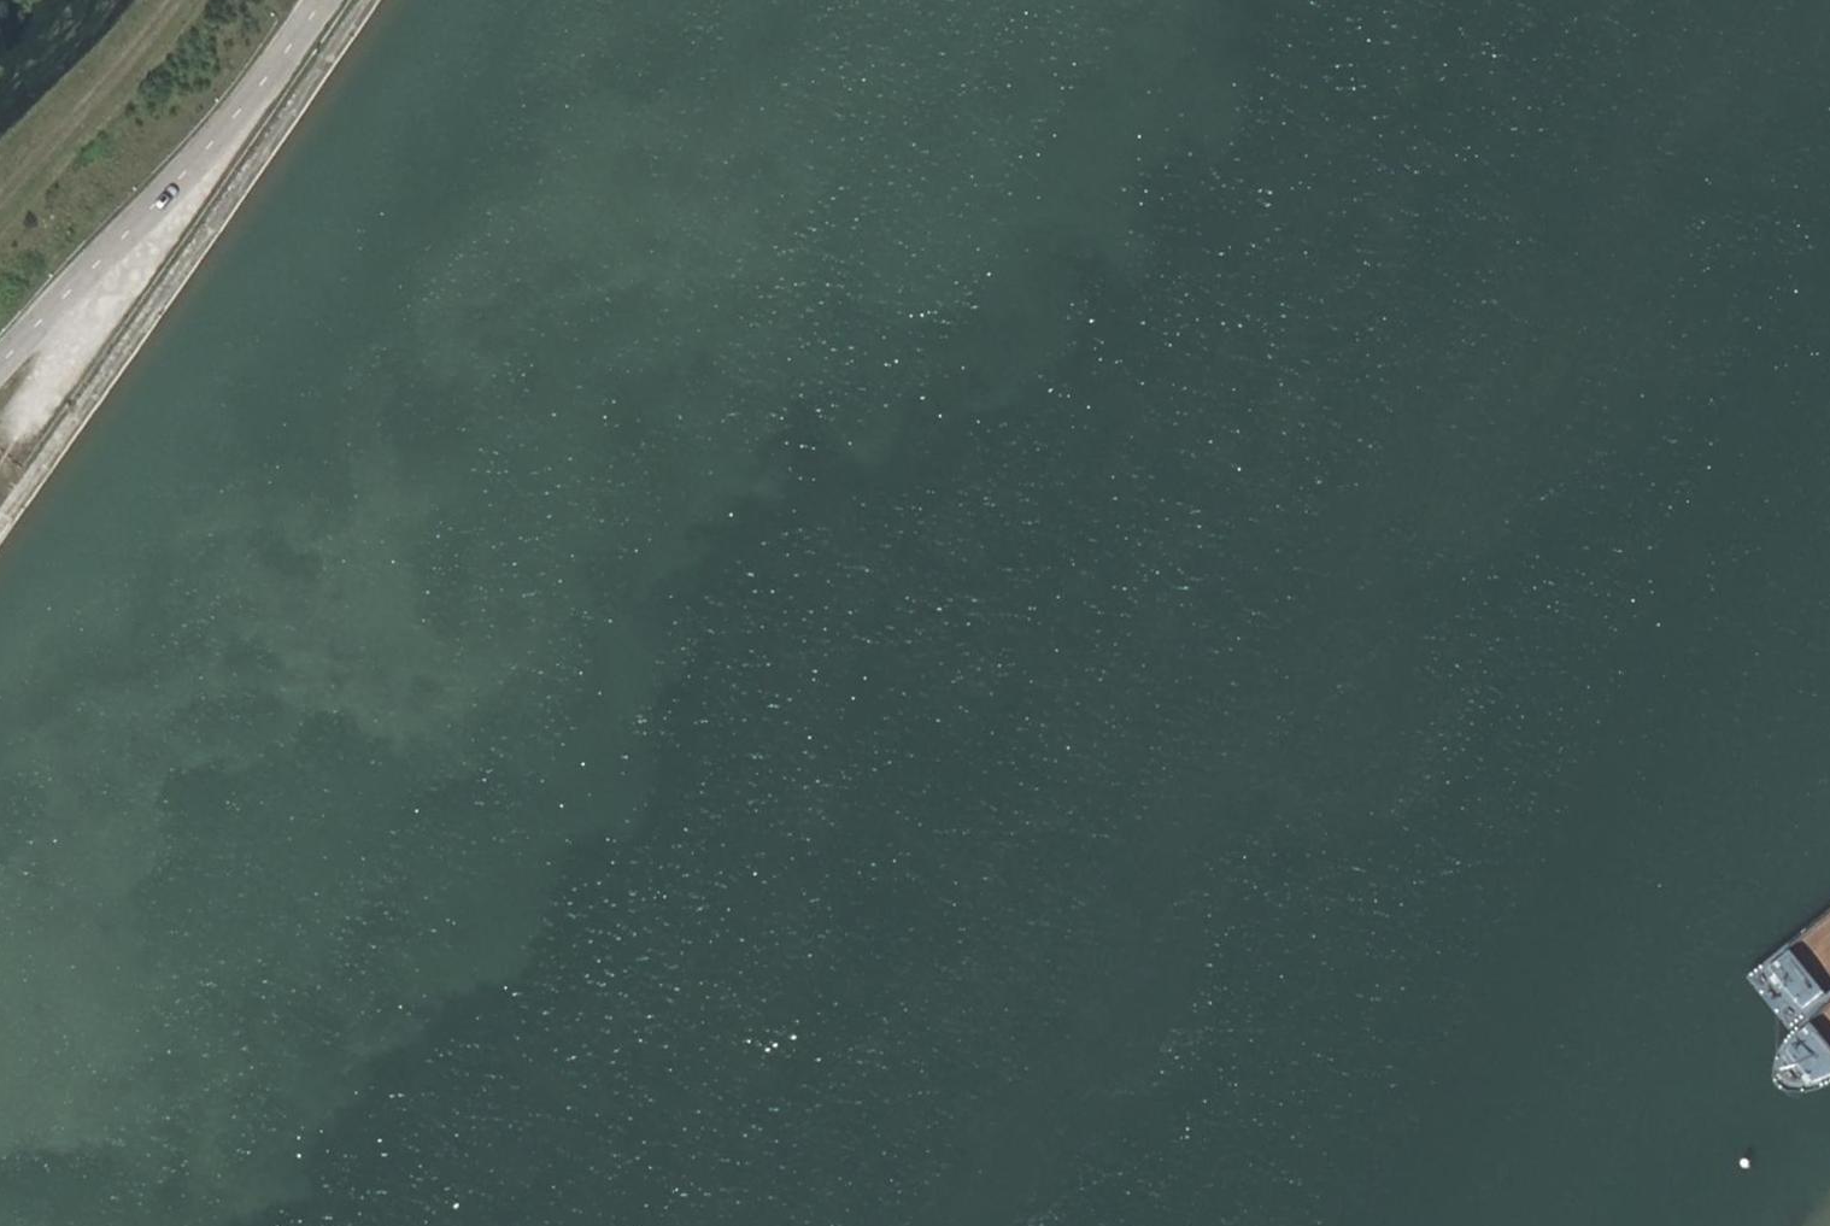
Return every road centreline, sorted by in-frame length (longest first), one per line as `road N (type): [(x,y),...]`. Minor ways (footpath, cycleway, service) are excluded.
road 1 (tertiary): [(319,0),(254,100),(0,374)]
road 2 (track): [(0,450),(46,382),(73,297)]

